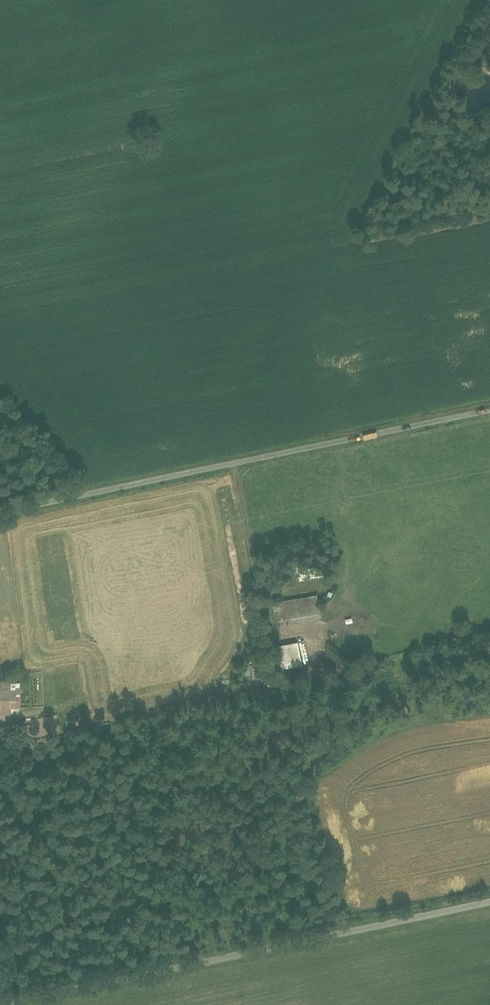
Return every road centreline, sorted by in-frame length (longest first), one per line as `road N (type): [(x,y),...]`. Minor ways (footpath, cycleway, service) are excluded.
road 1 (unclassified): [(489,405),(0,512)]
road 2 (residential): [(8,1004),(489,900)]

